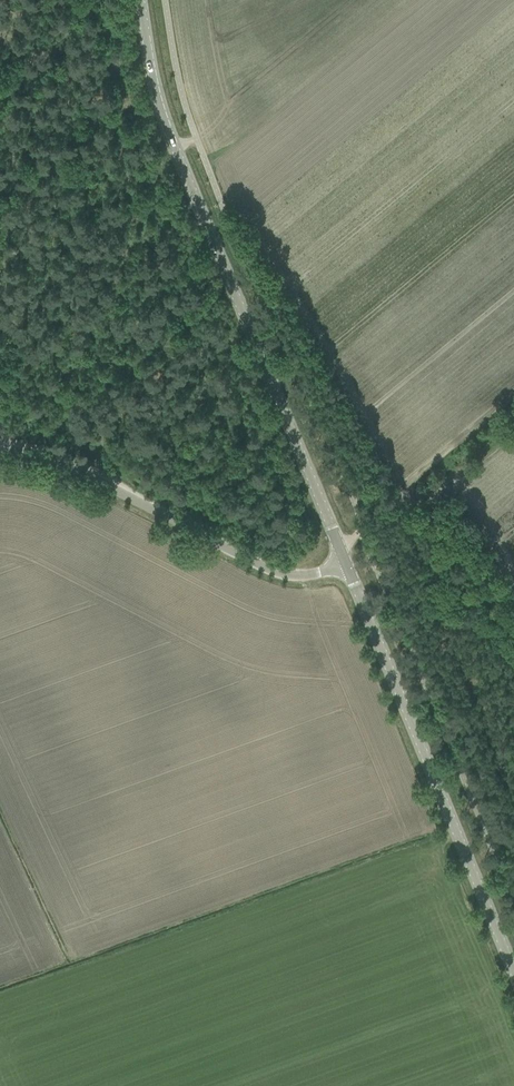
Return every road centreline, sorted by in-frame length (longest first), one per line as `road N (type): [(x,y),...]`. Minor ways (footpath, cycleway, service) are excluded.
road 1 (tertiary): [(348,567),(166,128),(140,0)]
road 2 (tertiary): [(513,972),(348,567)]
road 3 (unclassified): [(0,451),(41,457),(273,572),(348,567)]
road 4 (track): [(418,476),(513,397)]

